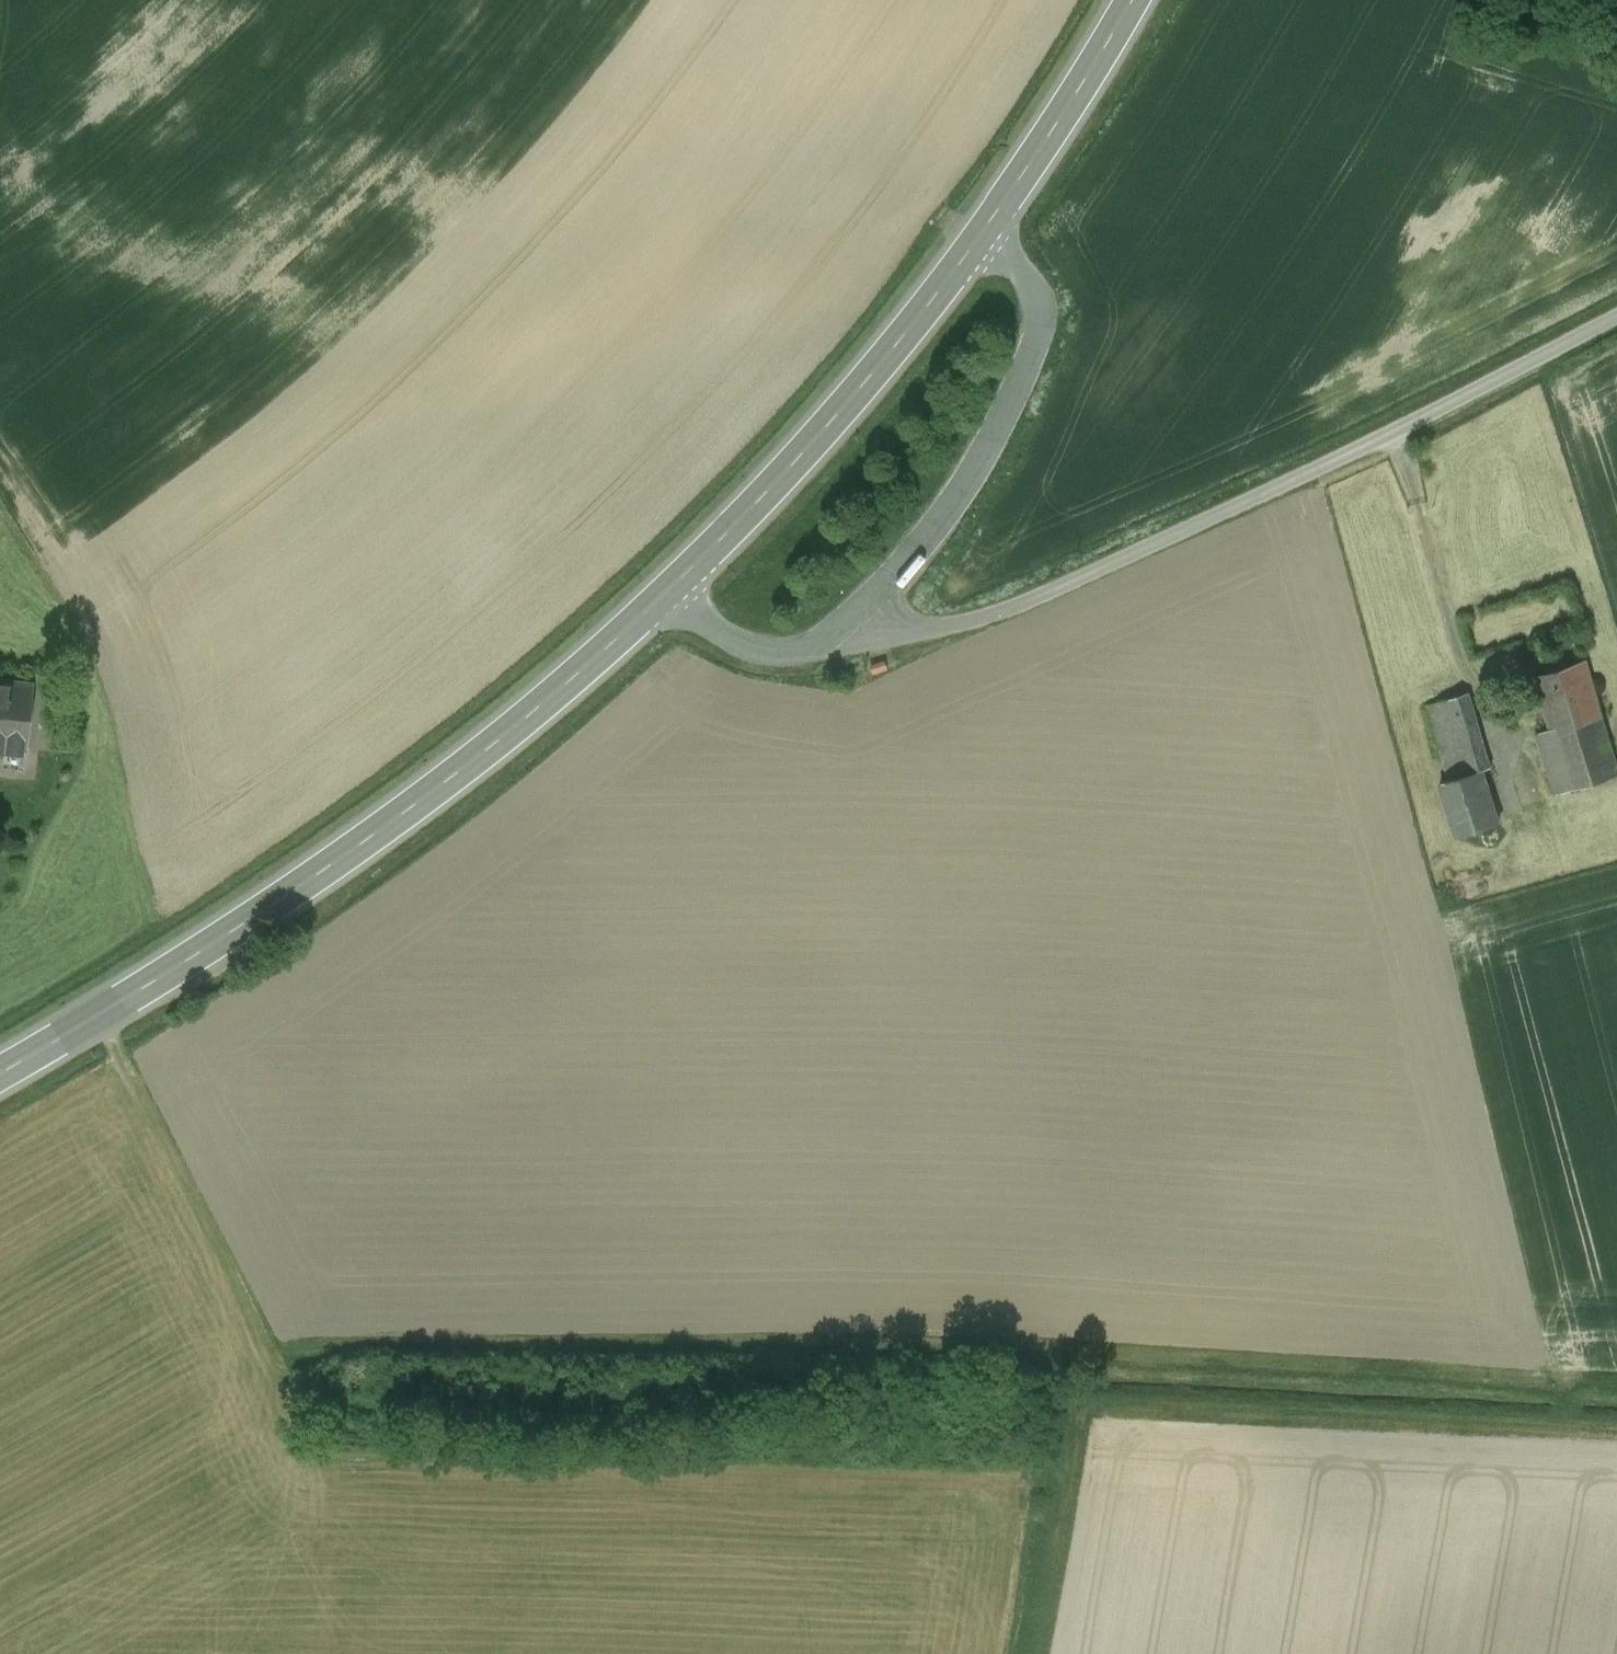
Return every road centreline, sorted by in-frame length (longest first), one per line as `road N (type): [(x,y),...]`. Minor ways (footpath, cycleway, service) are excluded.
road 1 (unclassified): [(674,588),(705,622),(745,645),(788,653),(848,627),(908,630),(984,616),(1395,435),(1616,313)]
road 2 (secondary): [(0,1073),(372,839),(674,588)]
road 3 (secondary): [(674,588),(830,425),(913,323),(993,219),(1131,0)]

